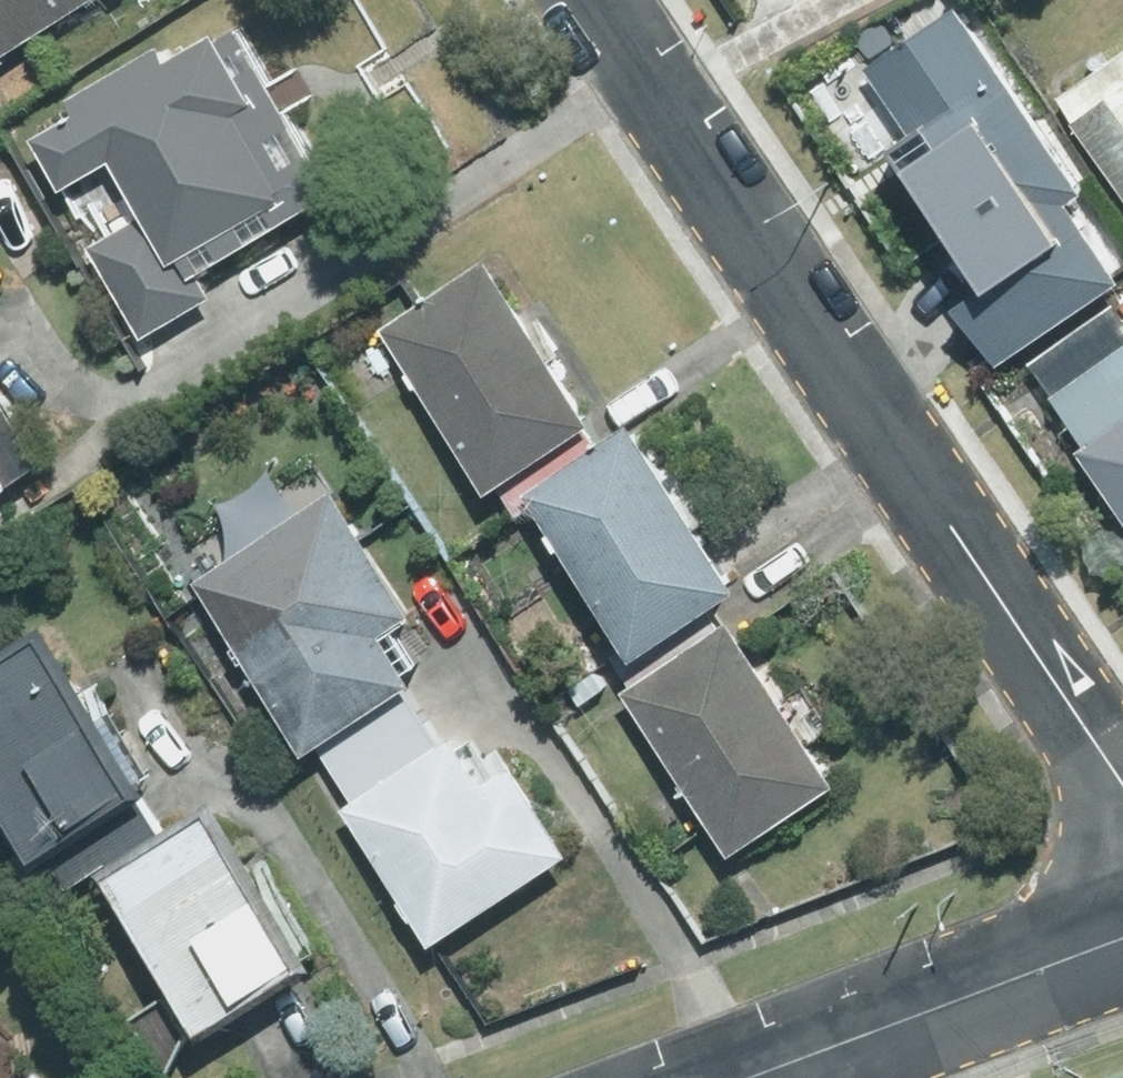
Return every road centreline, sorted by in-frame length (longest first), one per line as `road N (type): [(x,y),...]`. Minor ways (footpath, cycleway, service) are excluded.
road 1 (residential): [(610,0),(1122,783)]
road 2 (tertiary): [(1122,934),(742,1077)]

